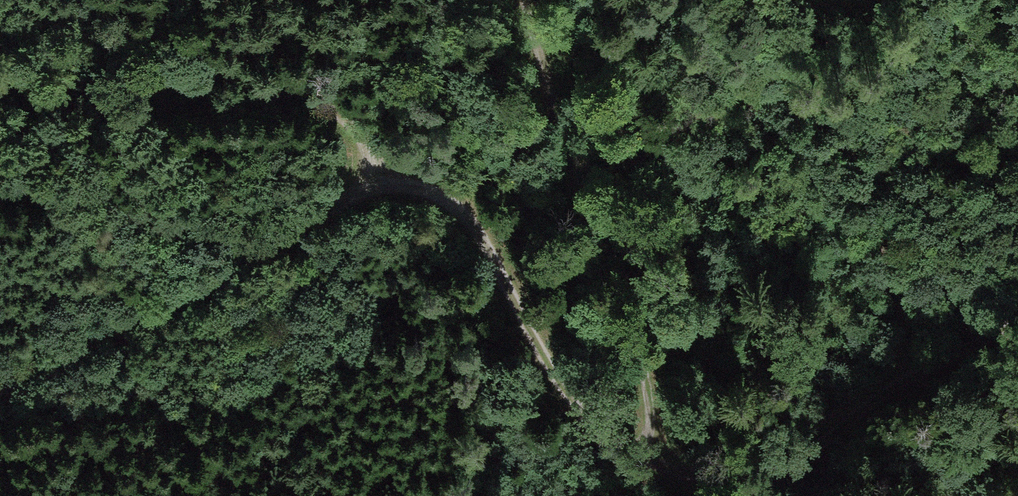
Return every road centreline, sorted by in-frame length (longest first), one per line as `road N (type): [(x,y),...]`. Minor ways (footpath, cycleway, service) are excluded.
road 1 (track): [(372,187),(407,183),(454,202),(563,395),(600,436),(649,461),(652,419),(526,0)]
road 2 (track): [(0,389),(372,187),(357,130),(339,111),(307,100),(99,110),(0,73)]
road 3 (track): [(693,0),(720,52),(791,88),(850,147),(891,264),(910,372)]
road 4 (track): [(649,461),(728,474),(796,462),(910,372),(1017,321)]

